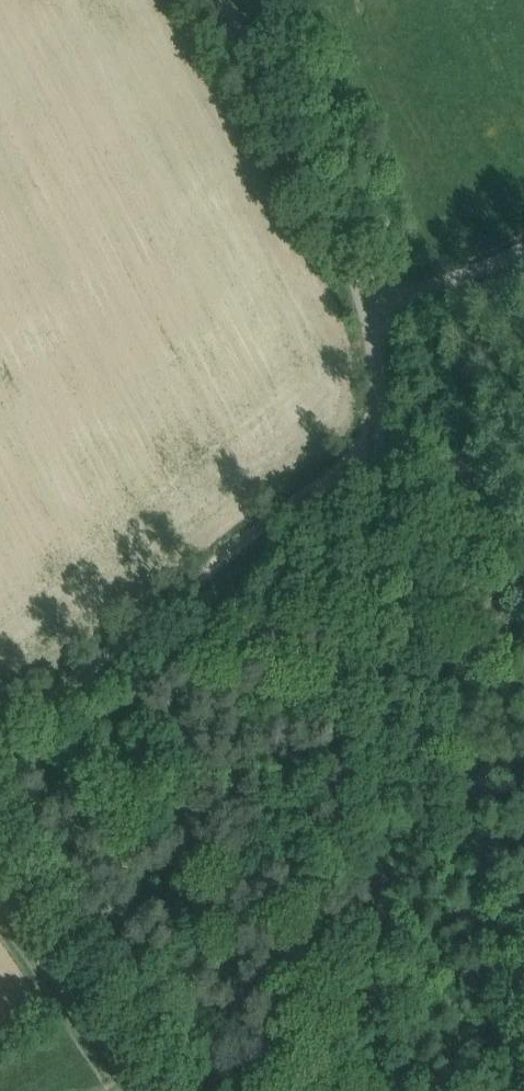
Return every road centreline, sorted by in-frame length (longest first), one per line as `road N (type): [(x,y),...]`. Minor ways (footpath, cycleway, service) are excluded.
road 1 (unclassified): [(379,1090),(382,438),(375,307)]
road 2 (track): [(382,438),(0,728)]
road 3 (unclassified): [(375,307),(228,0)]
road 4 (unclassified): [(142,1090),(0,888)]
road 5 (unclassified): [(523,247),(375,307)]

